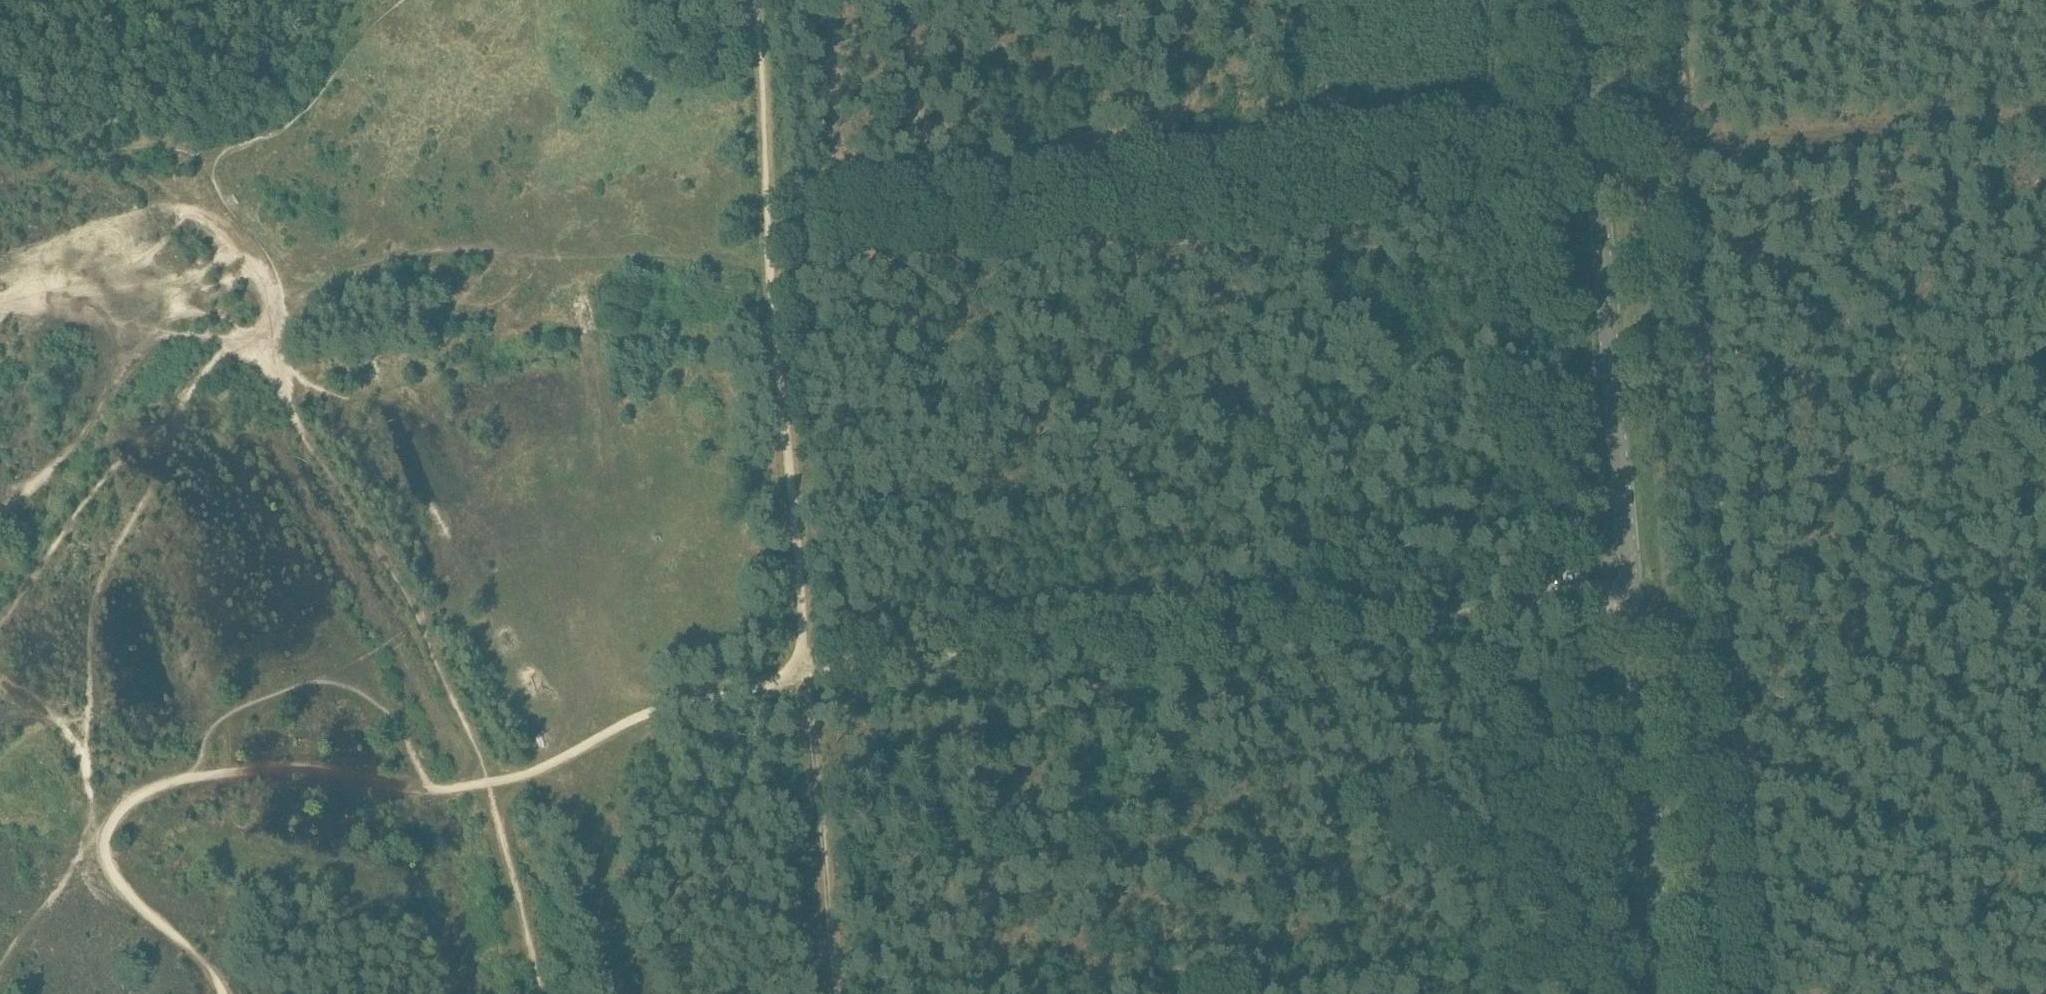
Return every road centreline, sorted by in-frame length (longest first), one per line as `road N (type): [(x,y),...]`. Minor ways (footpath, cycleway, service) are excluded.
road 1 (unclassified): [(1663,993),(1580,0)]

